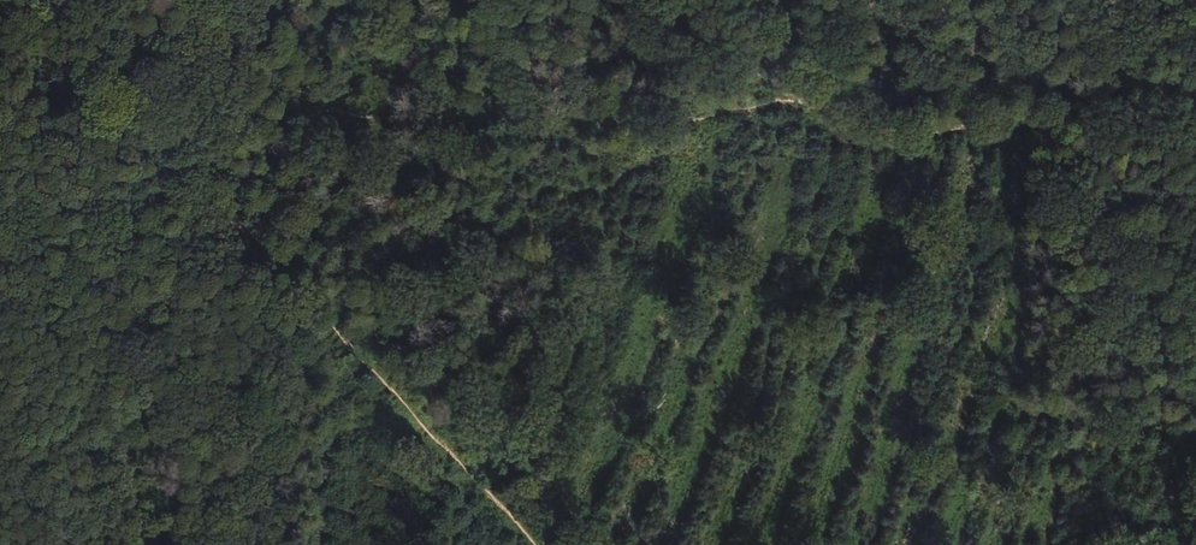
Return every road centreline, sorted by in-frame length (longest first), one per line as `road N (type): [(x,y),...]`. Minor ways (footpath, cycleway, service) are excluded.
road 1 (track): [(179,0),(211,186)]

